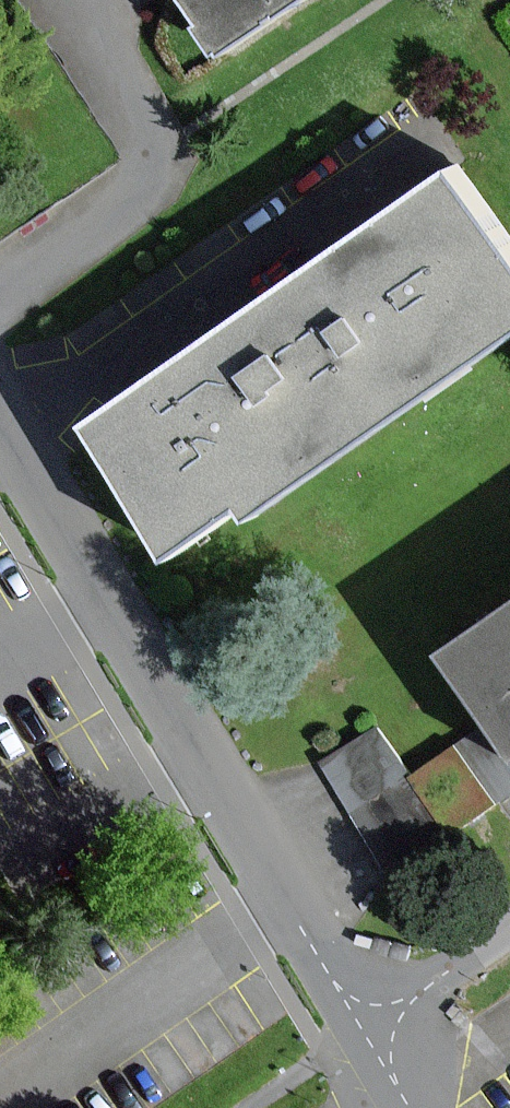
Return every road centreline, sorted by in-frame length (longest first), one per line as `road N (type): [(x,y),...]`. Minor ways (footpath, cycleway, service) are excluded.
road 1 (unclassified): [(375,1030),(0,422)]
road 2 (residential): [(0,296),(129,202),(152,168),(144,137),(61,11),(64,0)]
road 3 (residential): [(375,1030),(509,934)]

